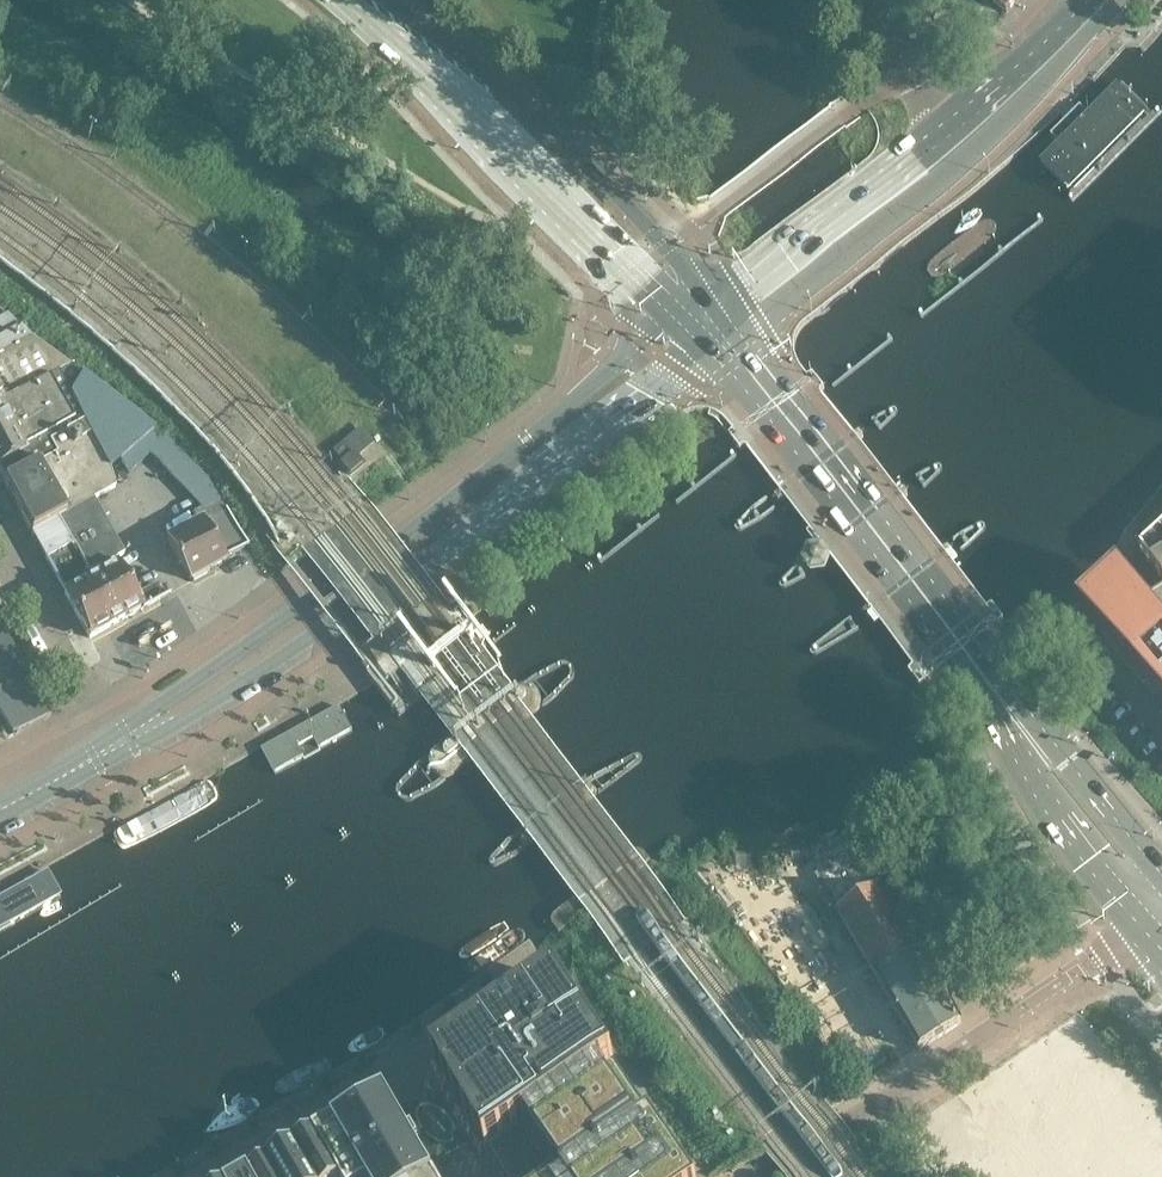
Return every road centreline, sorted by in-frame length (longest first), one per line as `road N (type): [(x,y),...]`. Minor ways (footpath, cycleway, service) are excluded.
road 1 (primary): [(707,352),(948,654),(1144,930)]
road 2 (tertiary): [(116,756),(391,589),(707,352)]
road 3 (tertiary): [(679,324),(397,537),(105,737)]
road 4 (primary): [(1161,872),(735,334)]
road 5 (secondary): [(735,334),(926,190),(1117,0)]
road 6 (primary): [(339,0),(679,324)]
road 7 (residential): [(755,1176),(1144,930)]
road 8 (primary): [(711,304),(667,246),(489,75),(385,0)]
road 9 (secondary): [(939,135),(711,304)]
road 10 (residential): [(105,737),(0,553)]
road 11 (secondary): [(1087,0),(1026,65),(939,135)]
road 12 (residential): [(939,135),(911,84),(898,0)]
road 13 (tertiary): [(0,820),(116,756)]
road 14 (tertiary): [(105,737),(0,798)]

